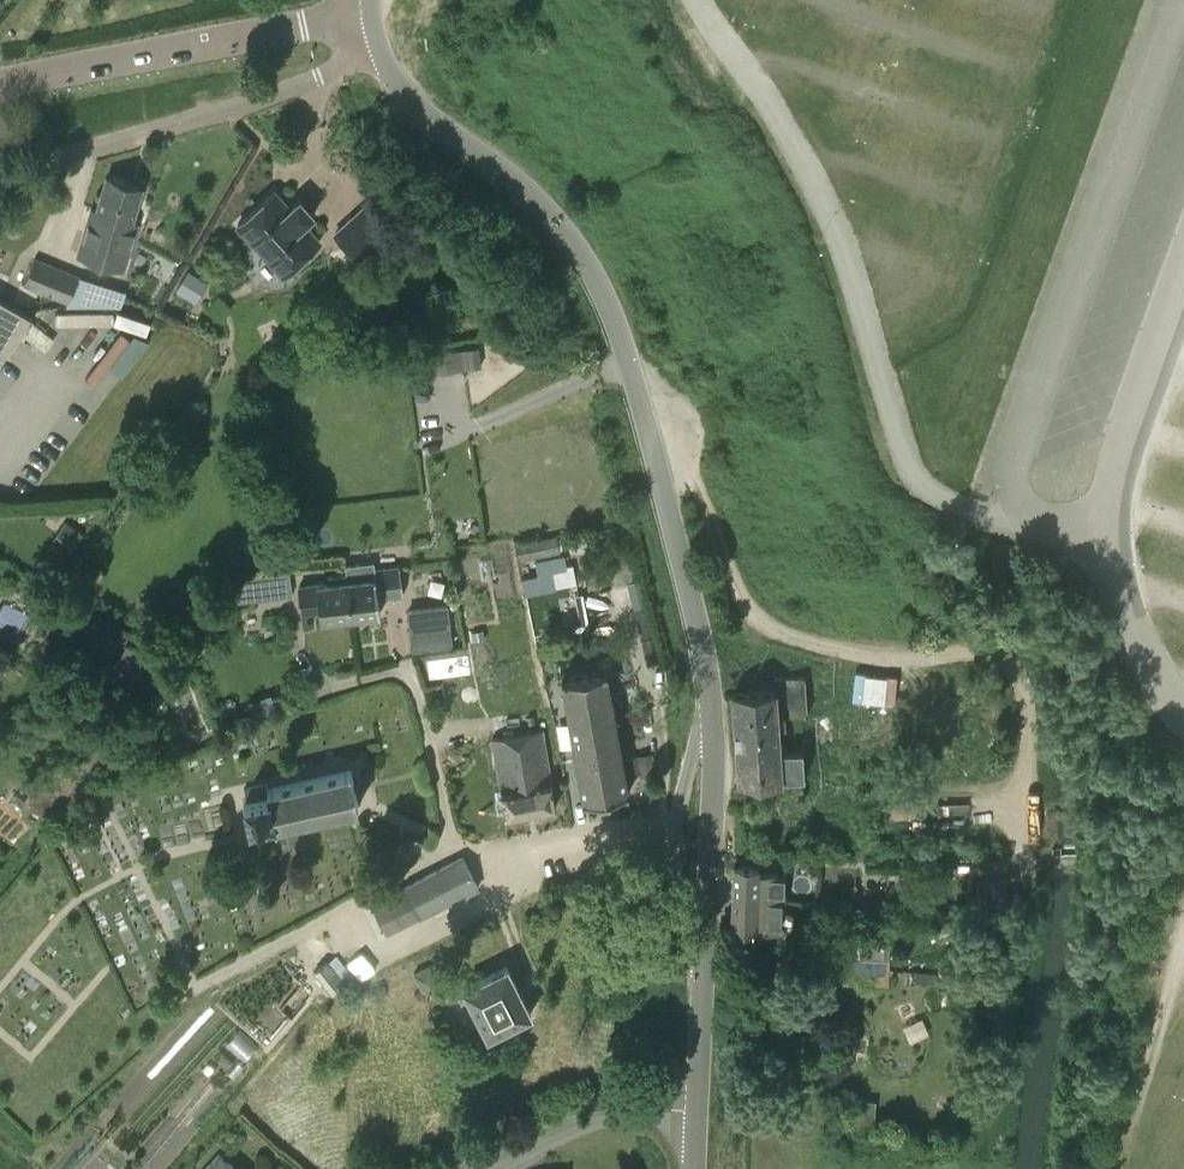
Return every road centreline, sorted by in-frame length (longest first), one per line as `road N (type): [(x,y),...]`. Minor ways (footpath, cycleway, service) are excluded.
road 1 (unclassified): [(695,1168),(712,843),(706,671),(622,342),(594,274),(564,230),(407,98),(381,57)]
road 2 (unclassified): [(1183,271),(1128,426),(1107,520),(1129,611),(1183,712)]
road 3 (residential): [(0,185),(381,57)]
road 4 (residential): [(0,86),(372,7)]

